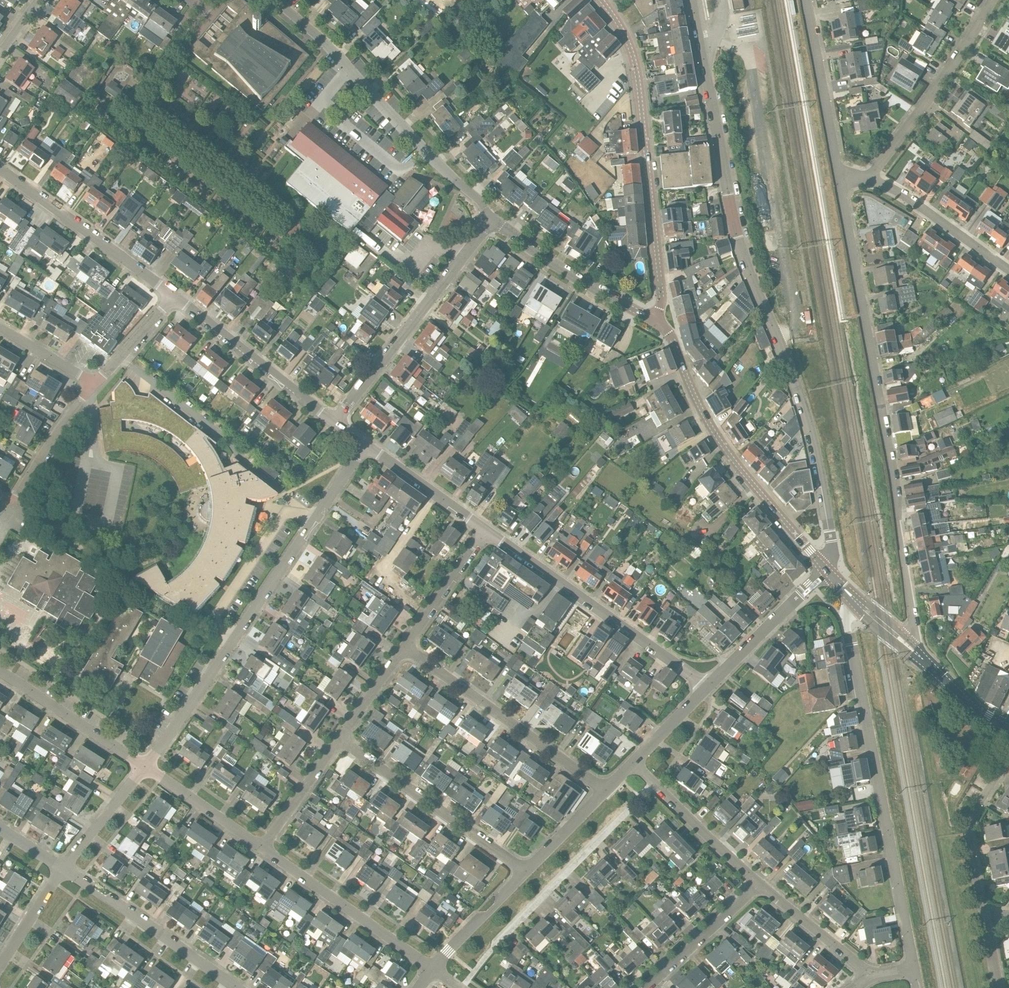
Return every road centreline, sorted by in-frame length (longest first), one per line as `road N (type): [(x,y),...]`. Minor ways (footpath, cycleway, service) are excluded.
road 1 (residential): [(826,570),(832,543),(819,468),(732,216),(700,41)]
road 2 (residential): [(839,179),(914,651)]
road 3 (residential): [(146,766),(368,443)]
road 4 (residential): [(854,598),(846,622),(915,969)]
road 5 (secondary): [(659,321),(637,64),(601,0)]
road 6 (residential): [(491,219),(320,36),(275,0)]
road 7 (secondary): [(826,570),(722,445),(659,321)]
road 8 (residential): [(706,687),(487,531)]
road 9 (residential): [(337,421),(491,219)]
road 10 (residential): [(606,790),(406,647)]
road 11 (residential): [(525,870),(342,739)]
road 12 (residential): [(174,294),(0,167)]
road 13 (residential): [(872,177),(993,0)]
road 14 (residential): [(237,987),(63,868)]
road 15 (residential): [(337,421),(174,294)]
road 16 (residential): [(431,968),(265,847)]
road 17 (residential): [(659,321),(587,285),(491,219)]
road 18 (residential): [(839,179),(807,0)]
road 19 (residential): [(146,766),(0,670)]
road 20 (residential): [(760,883),(633,764)]
road 21 (residential): [(706,687),(826,570)]
road 22 (residential): [(1008,762),(968,825),(983,916)]
road 23 (residential): [(872,177),(1008,270)]
road 24 (residential): [(0,497),(13,504),(93,383)]
road 25 (residential): [(760,883),(648,987)]
road 26 (residential): [(487,531),(368,443)]
road 27 (residential): [(870,977),(760,883)]
road 28 (residential): [(265,847),(146,766)]
road 29 (residential): [(406,647),(487,531)]
road 30 (residential): [(431,968),(525,870)]
road 31 (residential): [(265,847),(342,739)]
road 32 (residential): [(63,868),(146,766)]
road 33 (residential): [(93,383),(174,294)]

